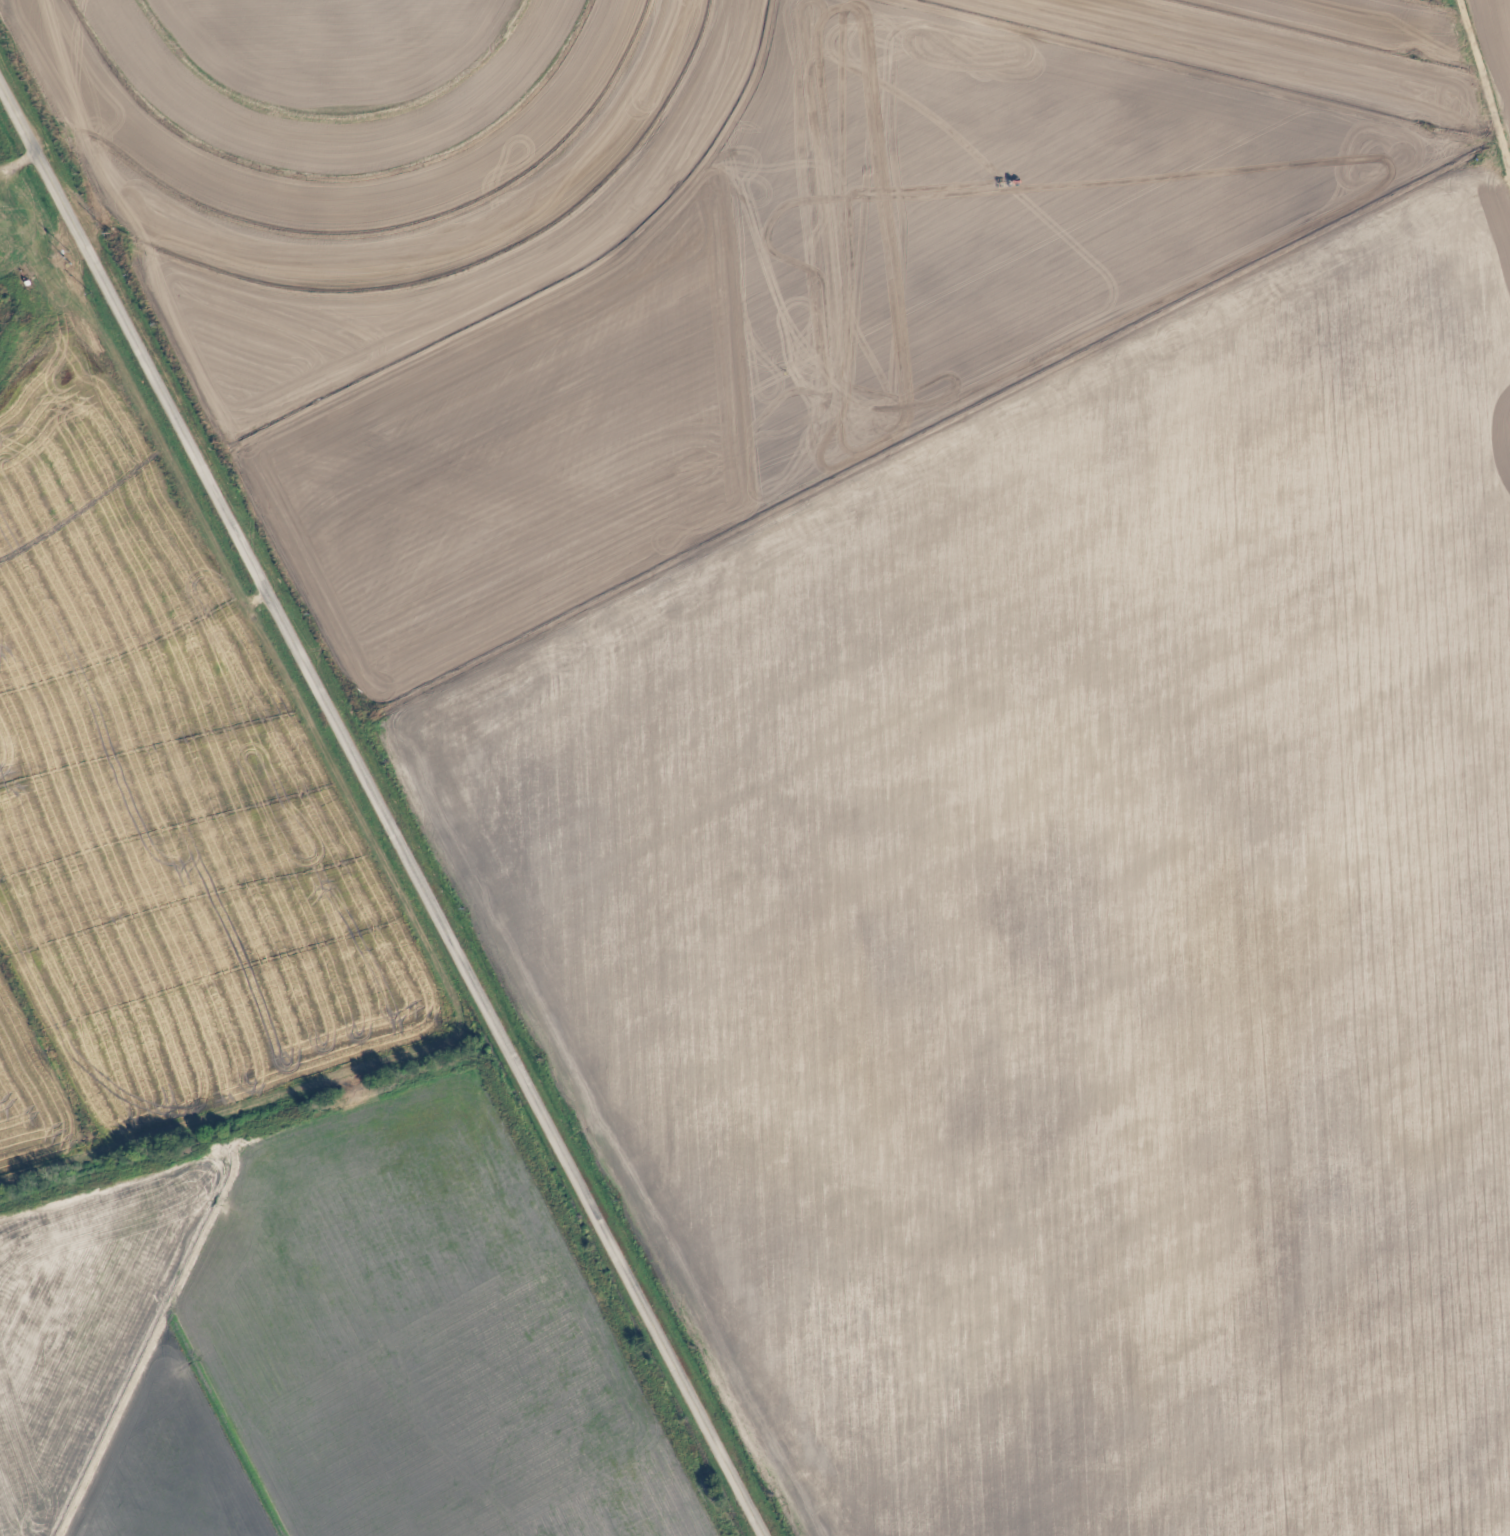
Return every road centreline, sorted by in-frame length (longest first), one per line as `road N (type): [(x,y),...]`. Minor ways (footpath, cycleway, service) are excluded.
road 1 (tertiary): [(0,84),(760,1535)]

